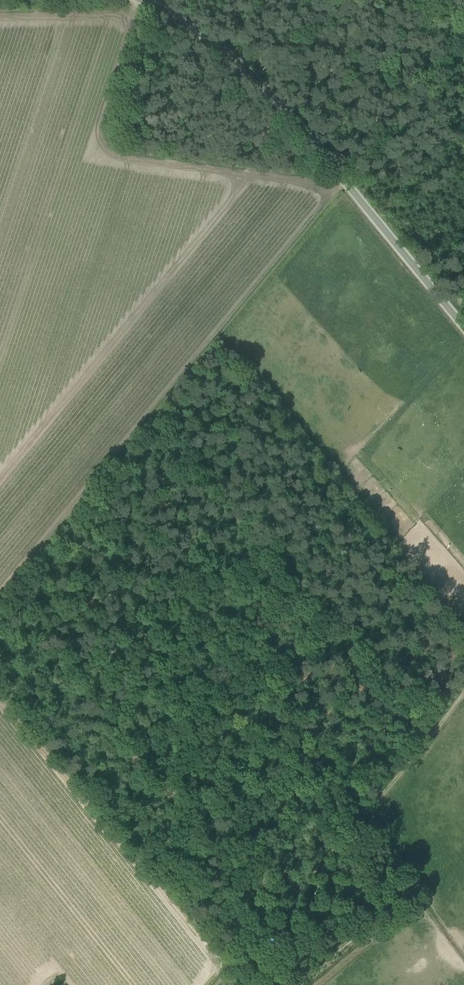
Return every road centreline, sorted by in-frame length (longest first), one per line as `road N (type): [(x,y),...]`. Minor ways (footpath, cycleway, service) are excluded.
road 1 (unclassified): [(463,326),(260,82),(220,48),(138,0)]
road 2 (track): [(463,686),(223,984)]

